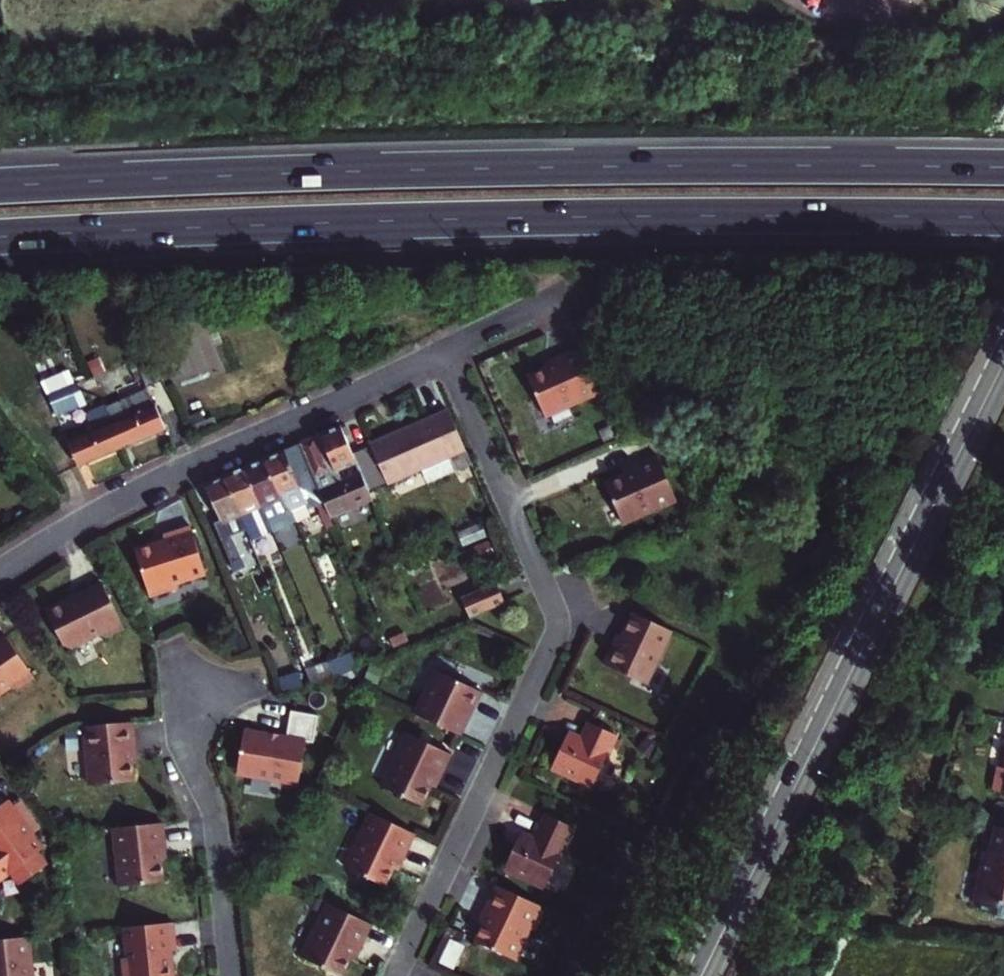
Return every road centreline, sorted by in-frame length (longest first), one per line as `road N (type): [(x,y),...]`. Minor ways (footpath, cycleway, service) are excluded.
road 1 (trunk): [(0,237),(593,217),(1003,217)]
road 2 (trunk): [(1003,168),(459,169),(0,186)]
road 3 (secondary): [(700,975),(1003,356)]
road 4 (residential): [(393,975),(559,620),(442,351)]
road 5 (residential): [(442,351),(151,483),(0,572)]
road 6 (residential): [(230,975),(216,833),(191,757),(187,701)]
road 7 (residential): [(564,291),(442,351)]

